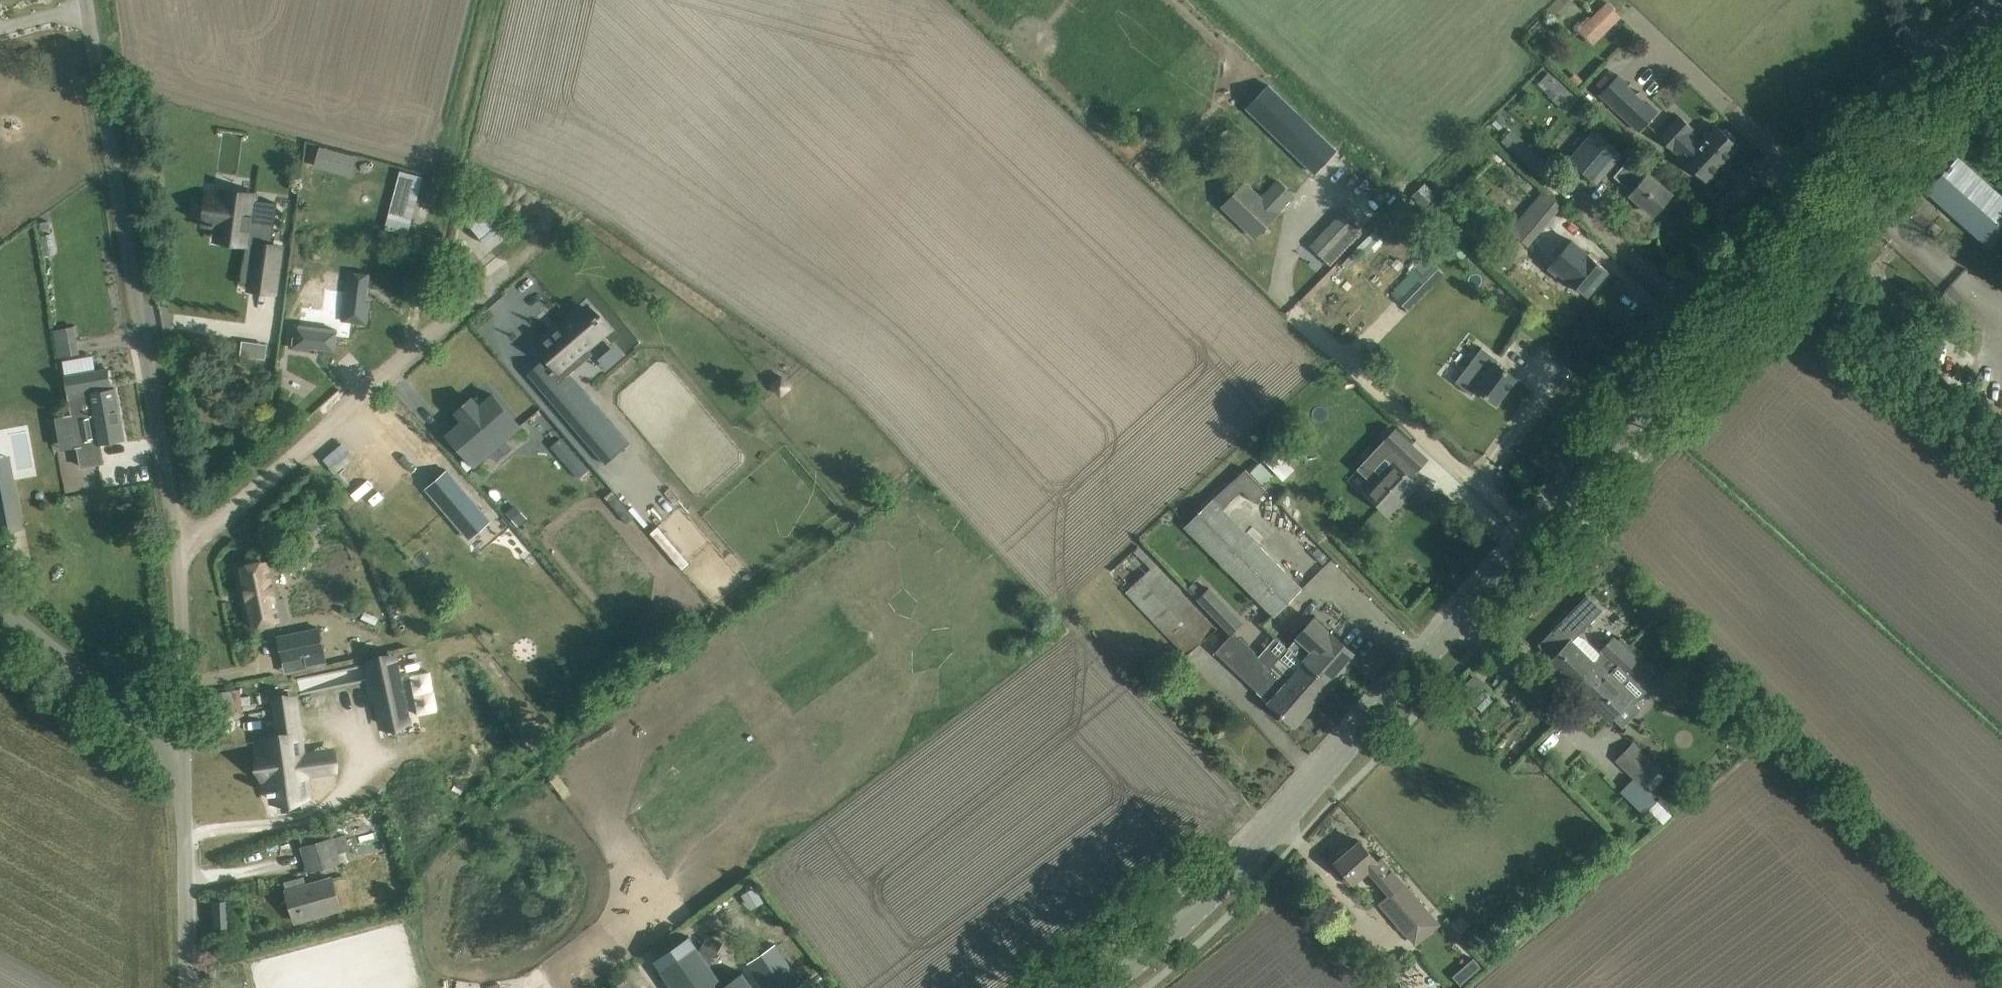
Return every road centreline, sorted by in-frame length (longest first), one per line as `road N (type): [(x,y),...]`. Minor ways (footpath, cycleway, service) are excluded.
road 1 (tertiary): [(1102,987),(1179,931),(1628,434),(1853,205),(2001,33)]
road 2 (unclassified): [(176,543),(85,0)]
road 3 (residential): [(176,543),(192,538),(516,264)]
road 4 (track): [(417,348),(417,303),(494,0)]
road 5 (unclassified): [(184,758),(0,612)]
road 6 (unclassified): [(190,987),(184,758)]
road 7 (unclassified): [(184,758),(176,543)]

